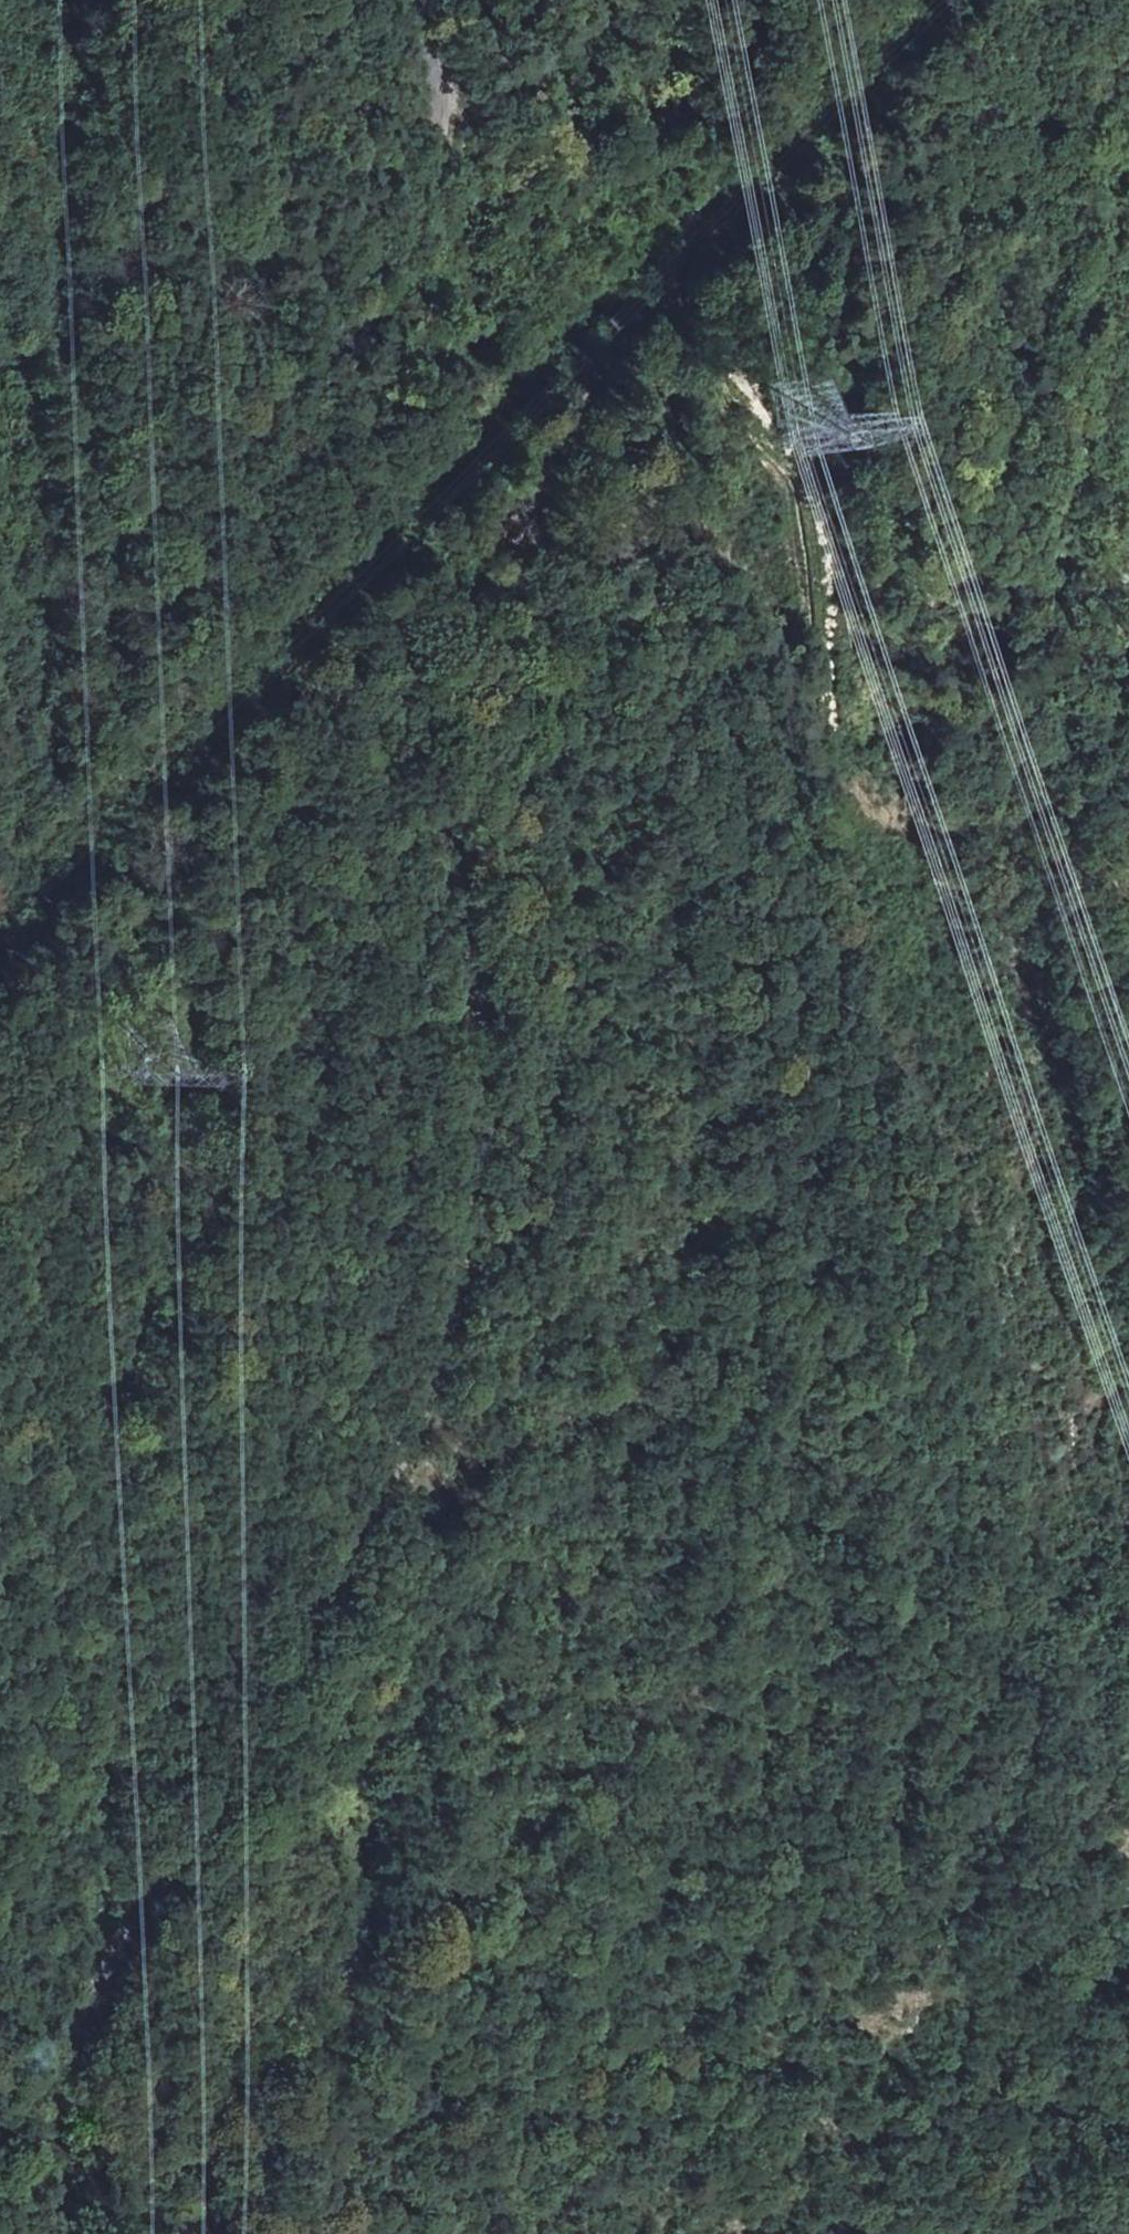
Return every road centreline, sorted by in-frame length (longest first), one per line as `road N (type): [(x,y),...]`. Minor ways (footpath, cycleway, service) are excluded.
road 1 (unclassified): [(433,0),(447,47),(441,121),(366,296),(368,459),(390,726),(466,961),(472,1226),(461,1334),(431,1414),(167,1855),(85,2011),(56,2099),(55,2233)]
road 2 (residential): [(731,148),(770,0)]

